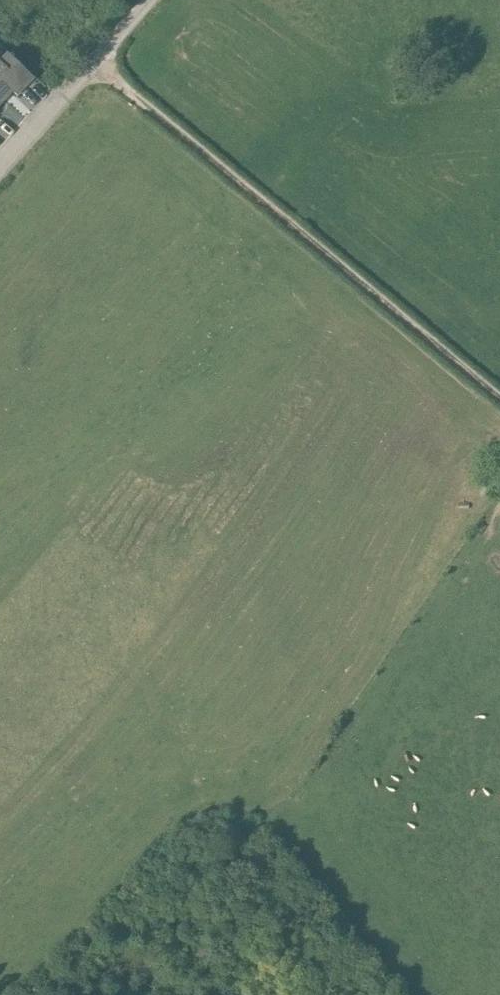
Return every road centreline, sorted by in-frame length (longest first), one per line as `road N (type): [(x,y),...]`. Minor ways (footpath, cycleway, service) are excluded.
road 1 (track): [(499,397),(93,62)]
road 2 (unclassified): [(148,0),(0,169)]

